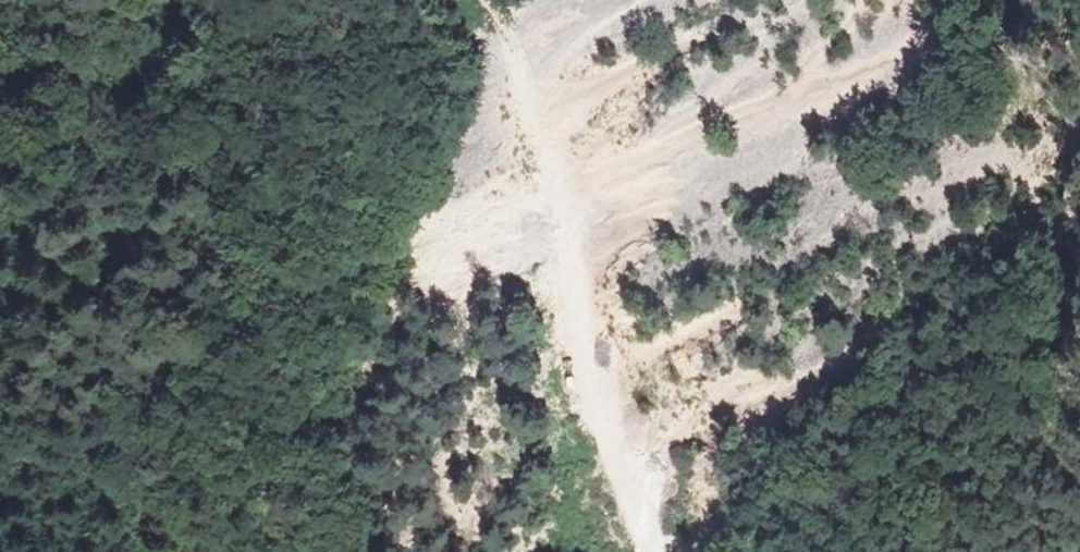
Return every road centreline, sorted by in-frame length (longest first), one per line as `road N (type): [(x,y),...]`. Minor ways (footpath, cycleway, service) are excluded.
road 1 (track): [(482,0),(510,38),(541,120),(599,393),(648,551)]

